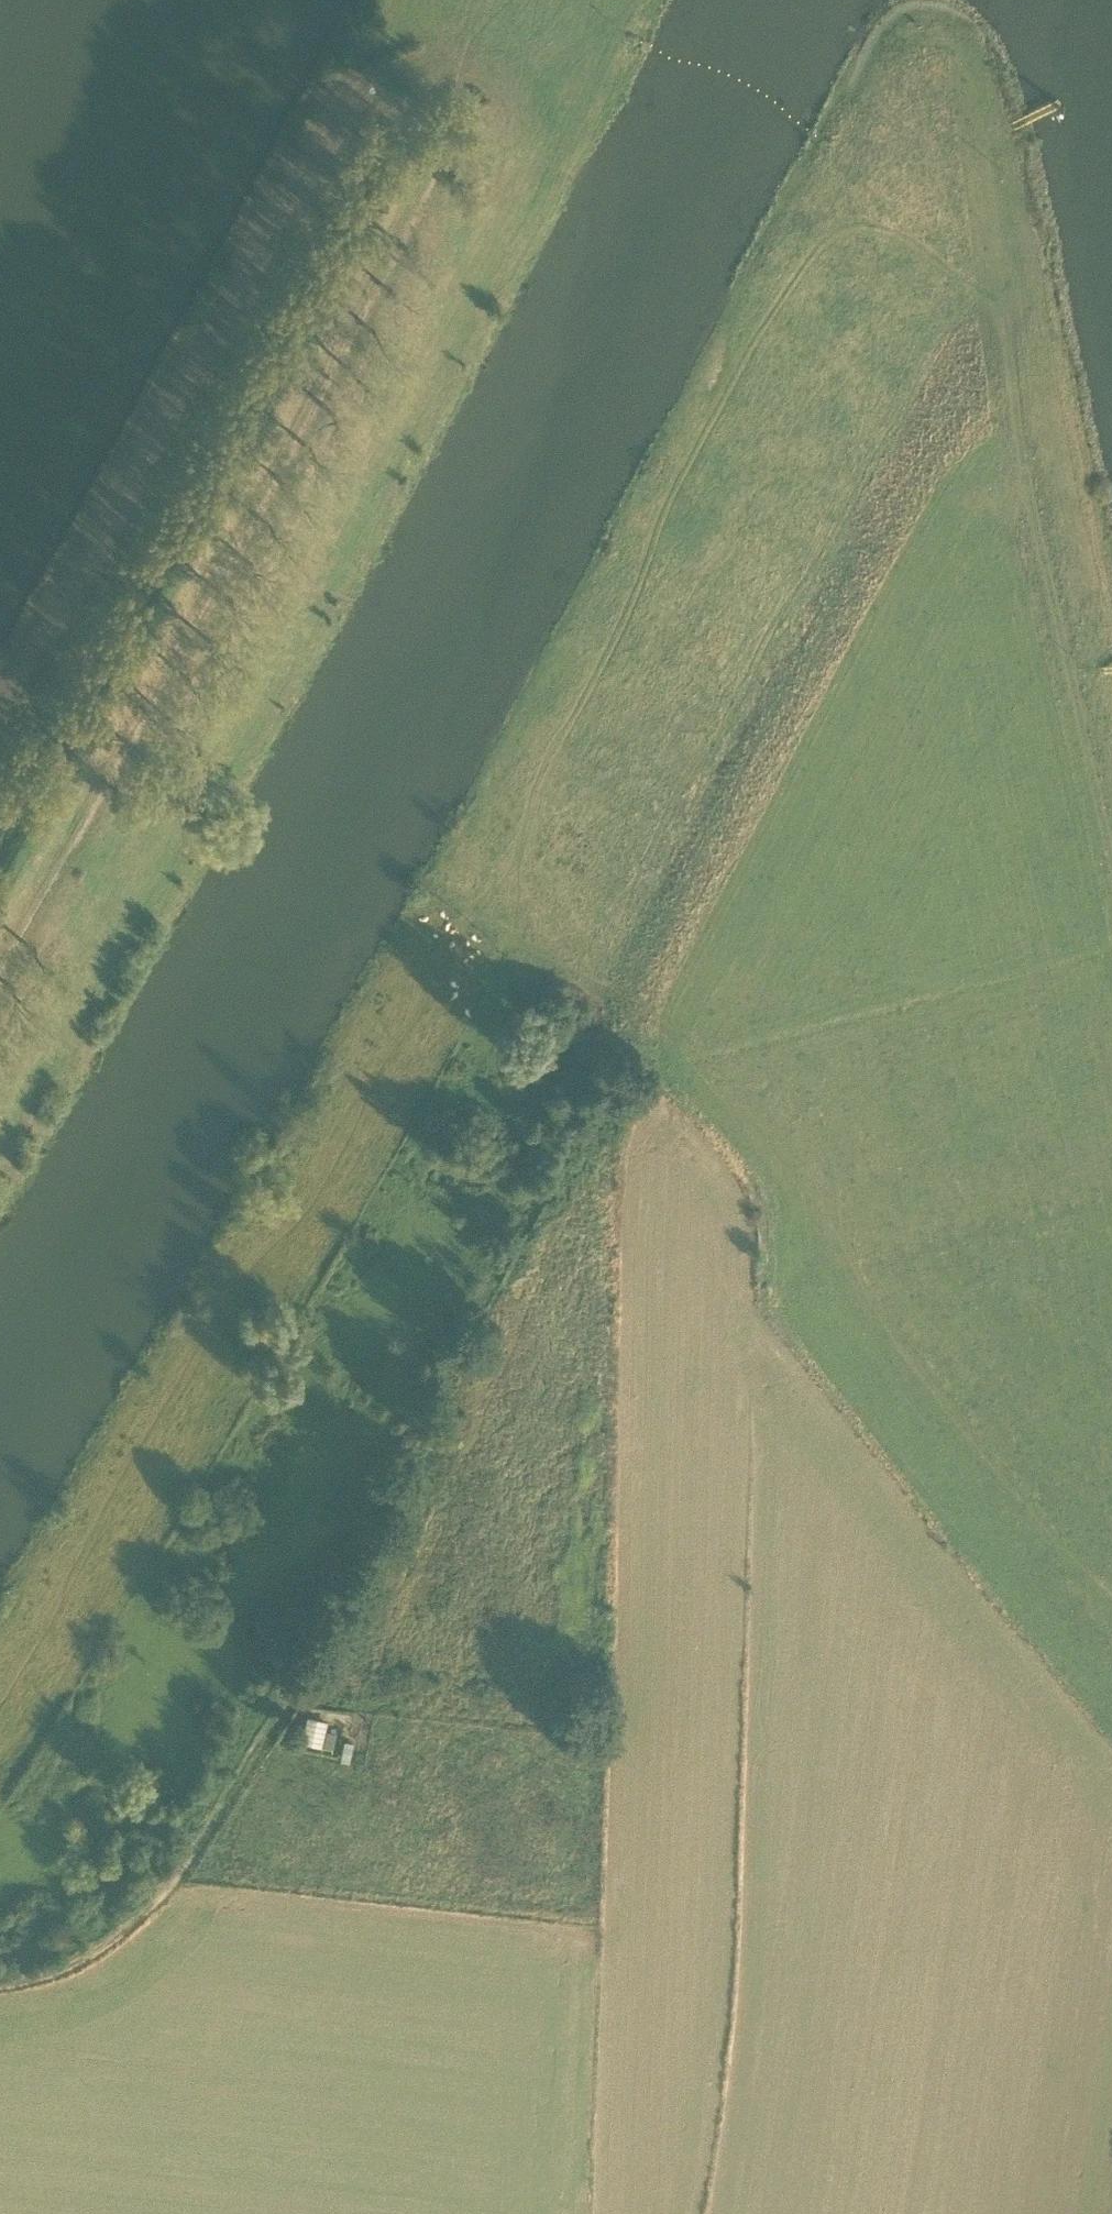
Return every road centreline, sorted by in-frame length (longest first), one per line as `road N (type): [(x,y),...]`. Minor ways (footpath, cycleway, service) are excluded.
road 1 (unclassified): [(0,974),(421,196)]
road 2 (track): [(1111,853),(1013,417),(982,124)]
road 3 (track): [(0,1987),(81,1964),(124,1934),(168,1889),(294,1700)]

